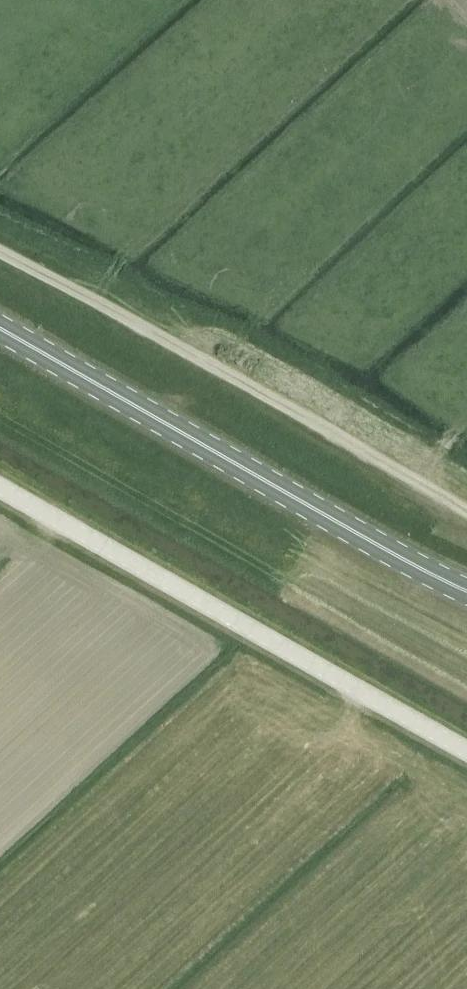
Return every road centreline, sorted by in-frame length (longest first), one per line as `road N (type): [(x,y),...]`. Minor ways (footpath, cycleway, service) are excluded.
road 1 (unclassified): [(466,752),(0,488)]
road 2 (primary): [(466,591),(0,328)]
road 3 (track): [(466,509),(0,249)]

